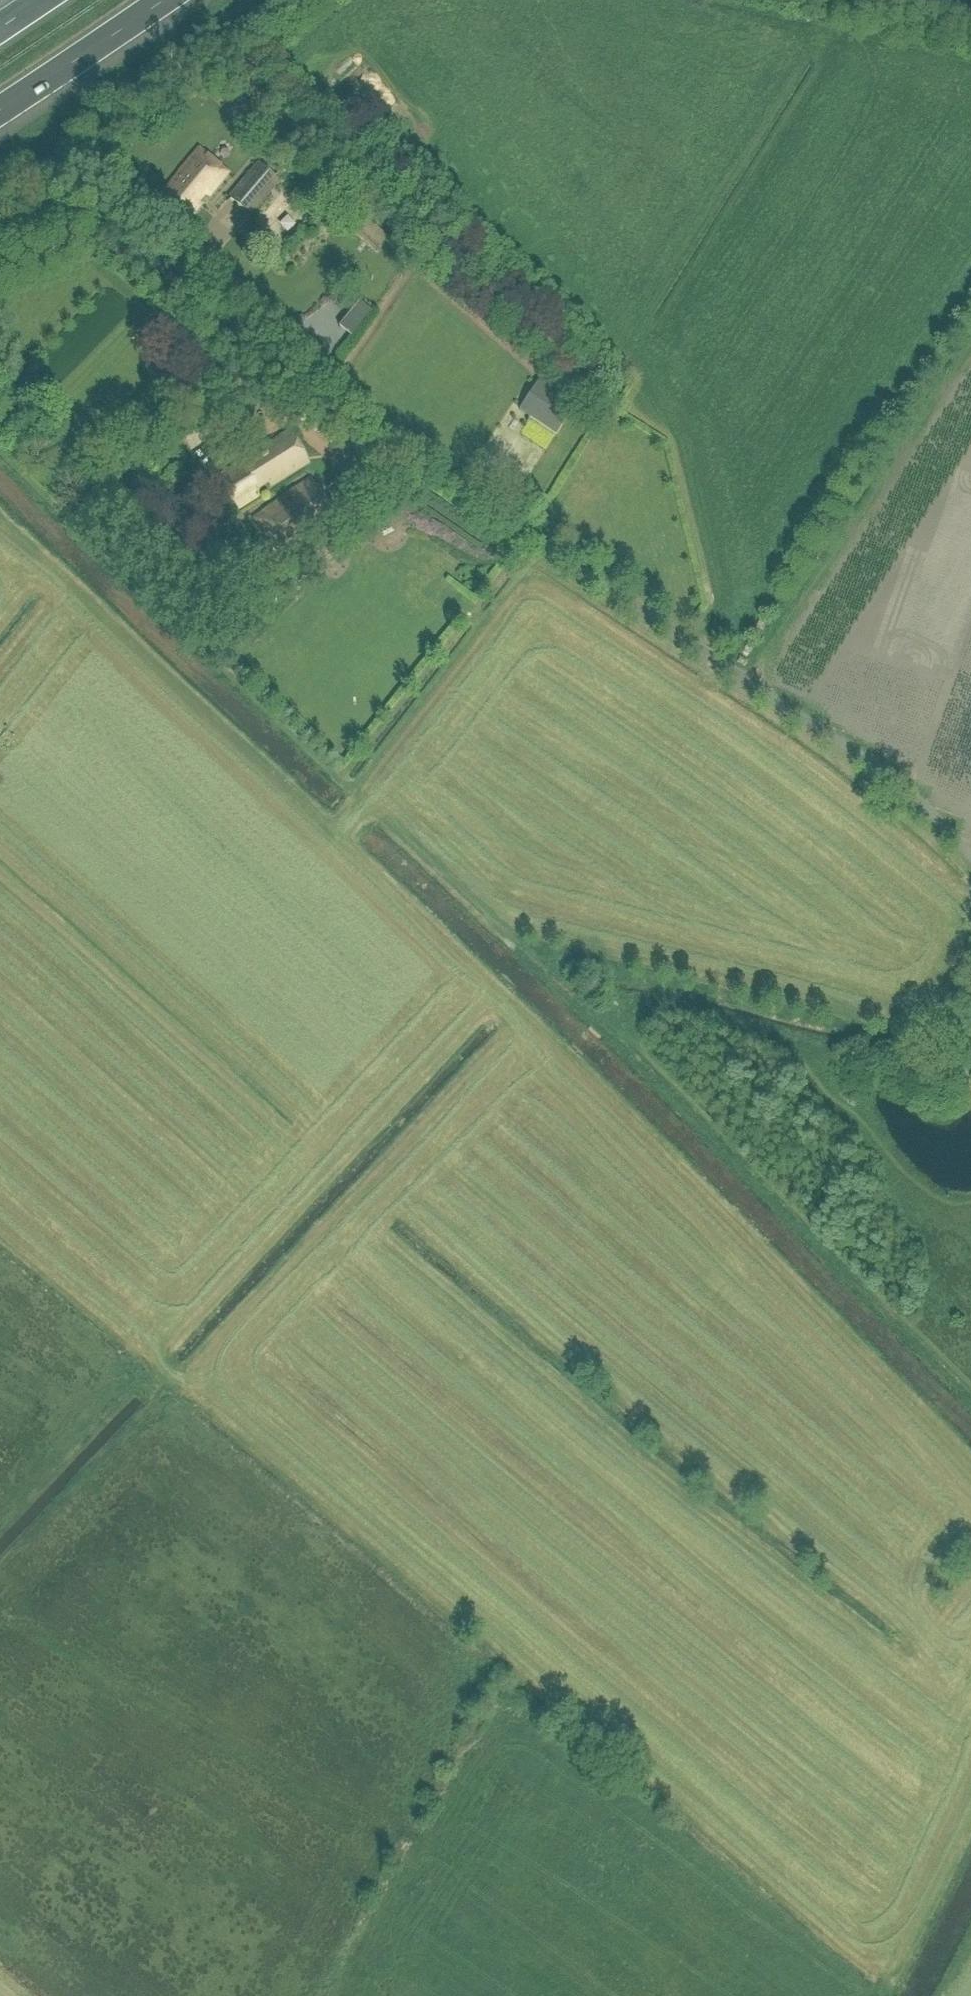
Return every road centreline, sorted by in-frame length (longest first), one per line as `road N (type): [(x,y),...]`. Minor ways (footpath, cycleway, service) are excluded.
road 1 (residential): [(970,854),(888,774),(397,444)]
road 2 (residential): [(397,444),(332,399),(206,258),(207,244),(232,212)]
road 3 (motorway): [(0,110),(166,0)]
road 4 (residential): [(397,444),(346,462),(232,374)]

